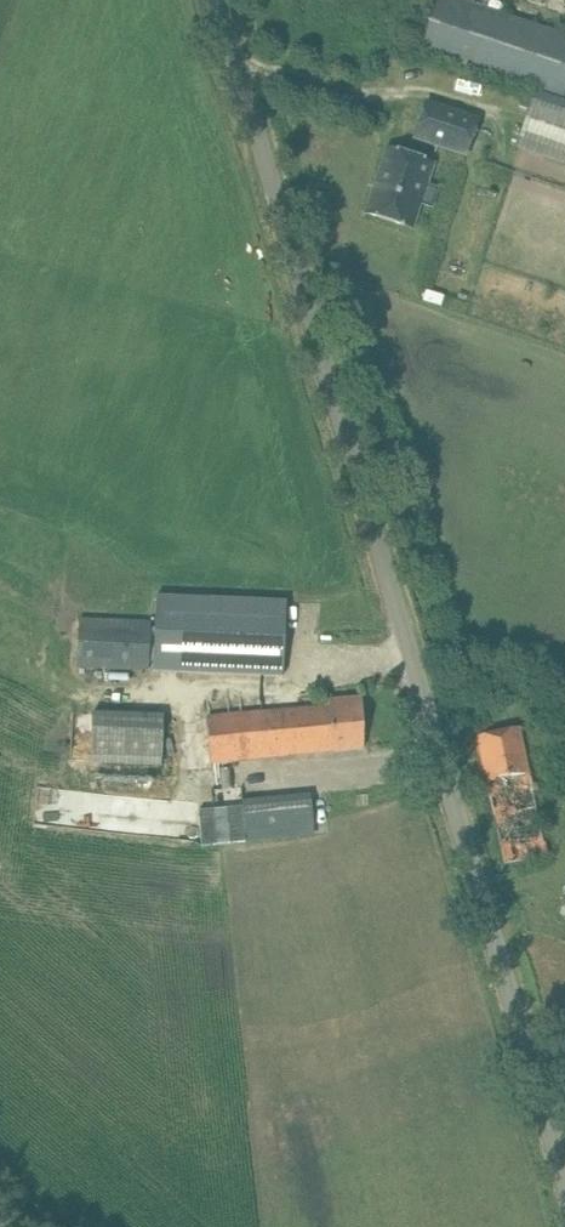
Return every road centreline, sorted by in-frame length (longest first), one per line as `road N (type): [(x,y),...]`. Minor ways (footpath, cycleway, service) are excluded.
road 1 (unclassified): [(564,1208),(317,399),(204,0)]

